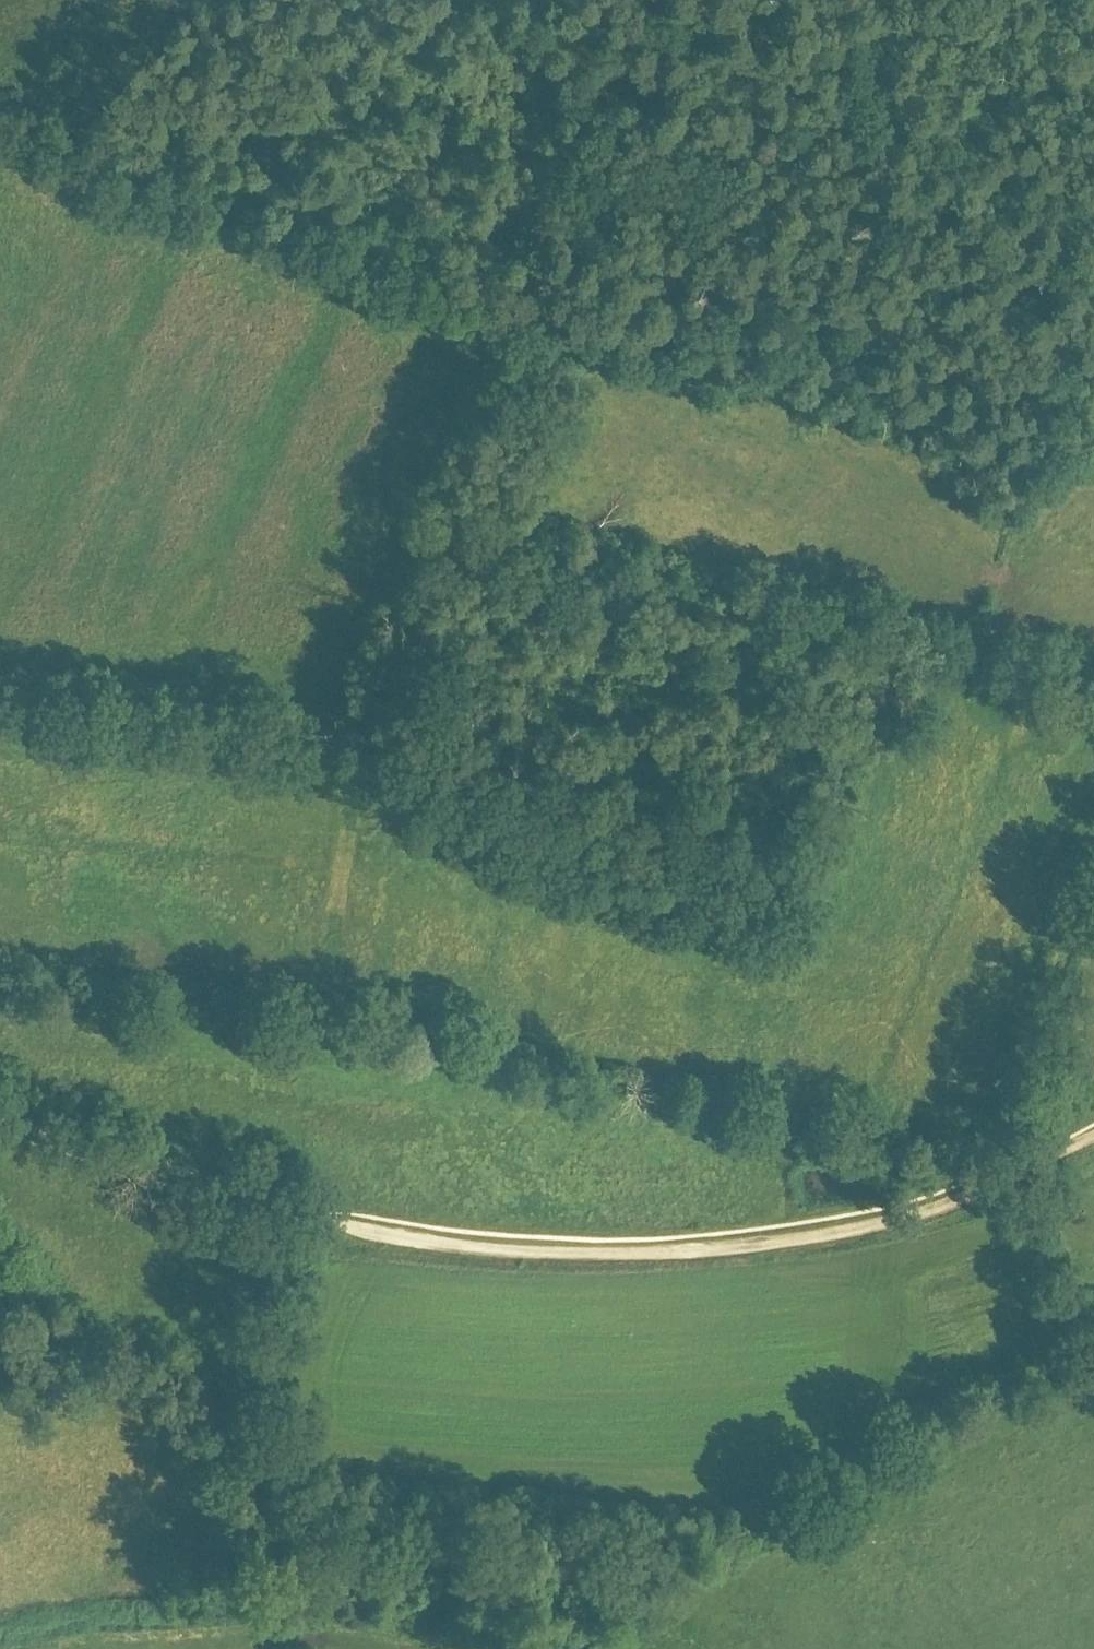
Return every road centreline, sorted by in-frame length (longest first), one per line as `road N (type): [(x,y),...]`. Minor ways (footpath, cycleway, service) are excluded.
road 1 (track): [(0,1115),(346,1227),(582,1255),(726,1248),(889,1222),(986,1191),(1093,1141)]
road 2 (track): [(839,0),(897,95),(1093,184)]

